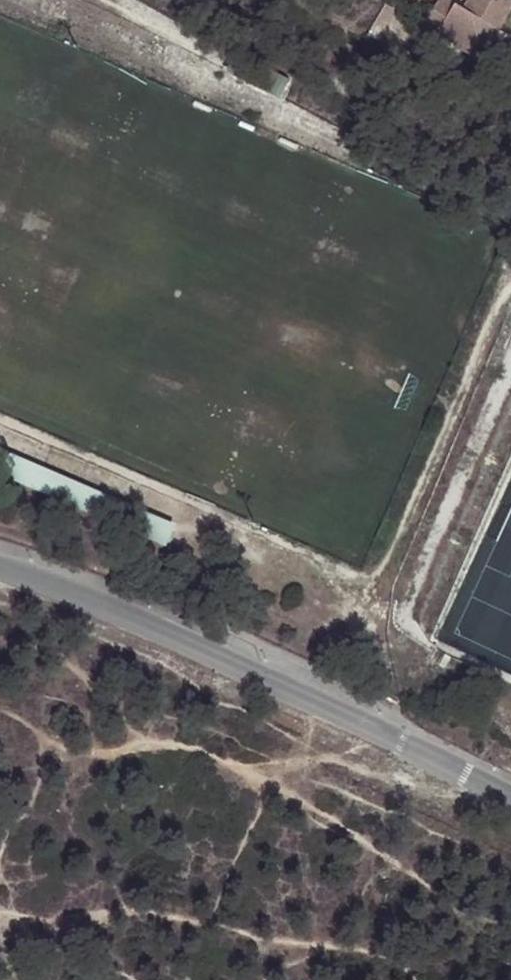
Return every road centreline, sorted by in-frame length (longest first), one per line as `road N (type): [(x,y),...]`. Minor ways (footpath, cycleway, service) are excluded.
road 1 (residential): [(0,567),(133,617),(510,799)]

